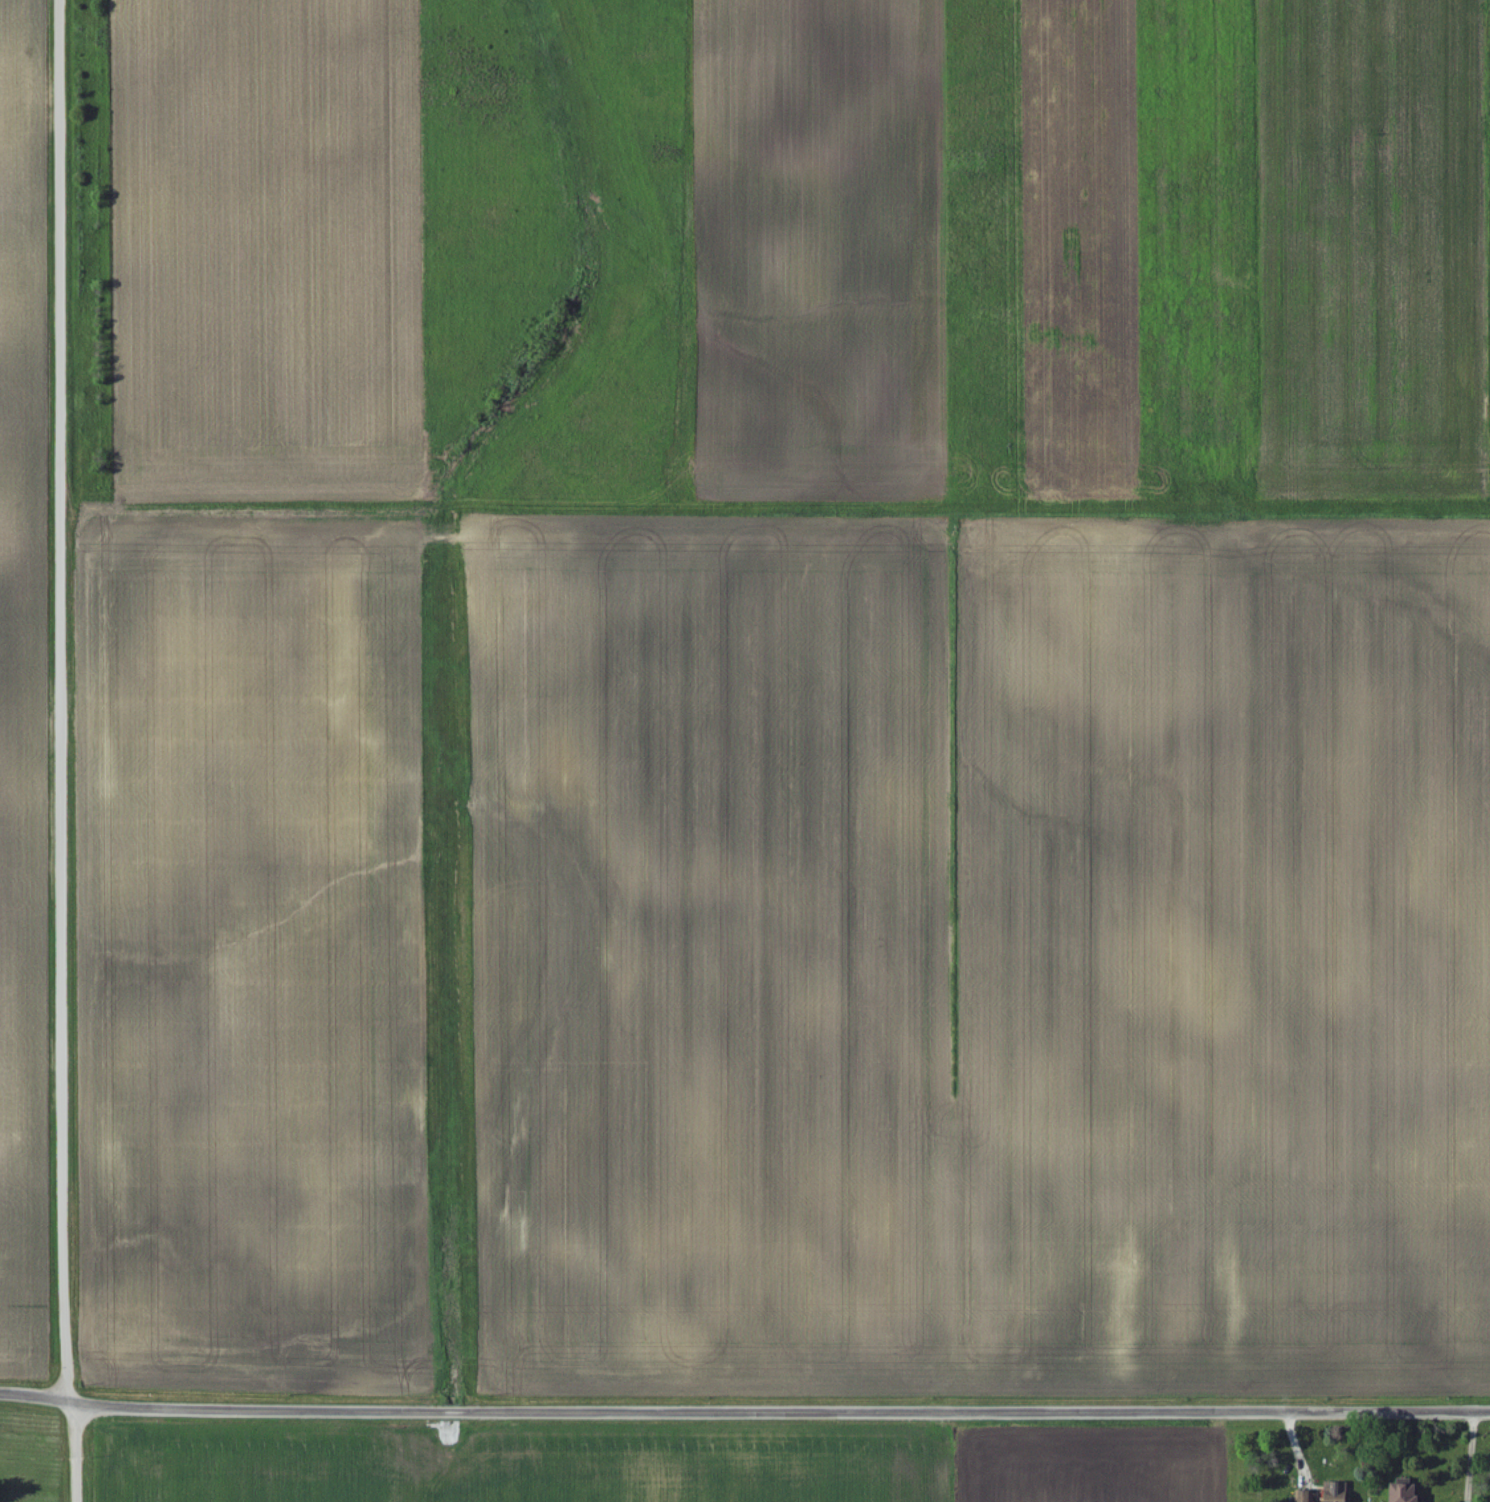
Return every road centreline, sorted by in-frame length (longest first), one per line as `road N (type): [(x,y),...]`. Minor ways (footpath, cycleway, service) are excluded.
road 1 (residential): [(74,1501),(73,1404),(65,1386),(61,0)]
road 2 (residential): [(1489,1412),(437,1412),(73,1404),(0,1392)]

